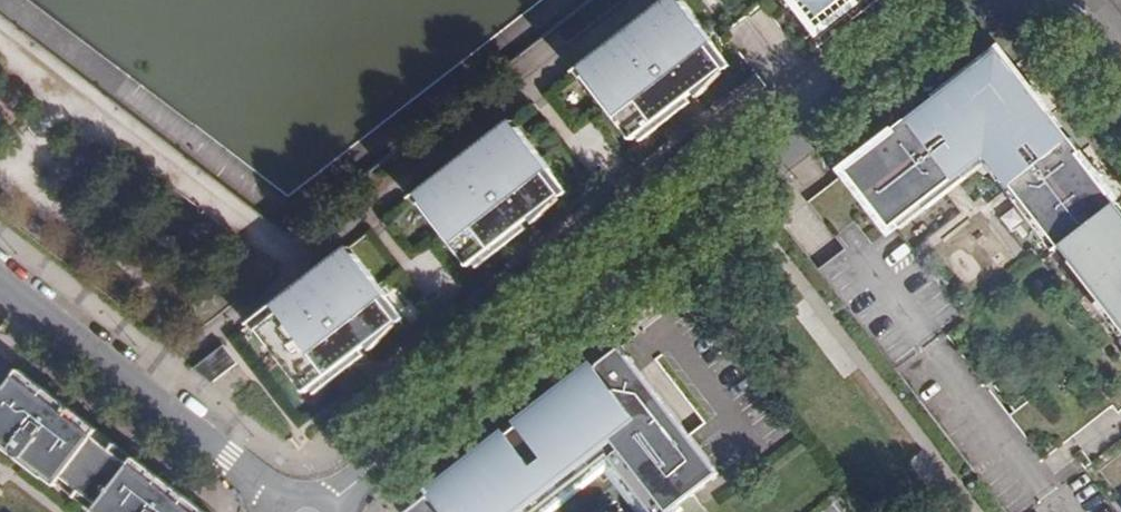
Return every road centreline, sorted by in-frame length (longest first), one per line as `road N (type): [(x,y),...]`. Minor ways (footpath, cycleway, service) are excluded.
road 1 (residential): [(320,511),(957,20),(1012,10)]
road 2 (residential): [(294,511),(0,282)]
road 3 (residential): [(1120,85),(1076,28),(1012,10)]

